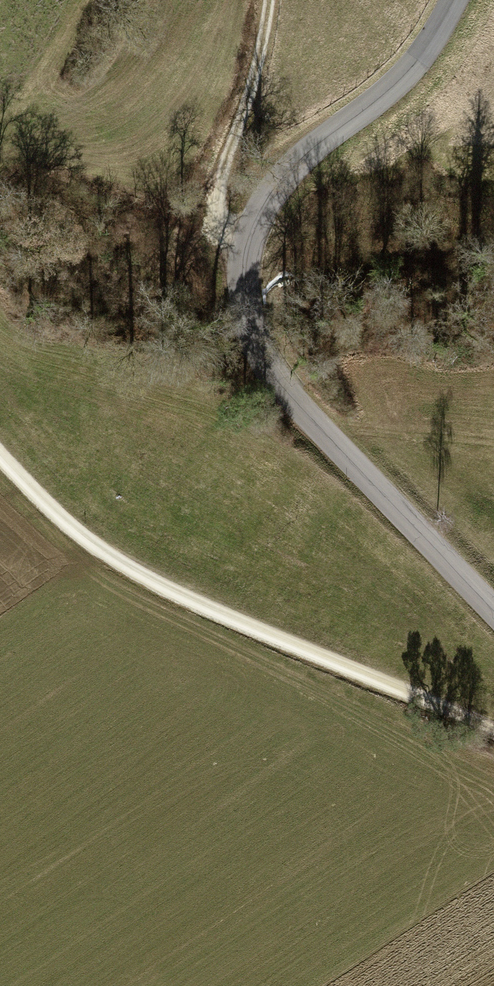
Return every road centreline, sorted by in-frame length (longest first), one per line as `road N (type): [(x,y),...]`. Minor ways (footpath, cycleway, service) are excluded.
road 1 (unclassified): [(451,0),(402,75),(276,181),(238,250),(241,306),(266,368),(493,603)]
road 2 (track): [(0,453),(90,541),(153,580),(493,731)]
road 3 (track): [(238,250),(214,221),(217,180),(270,0)]

